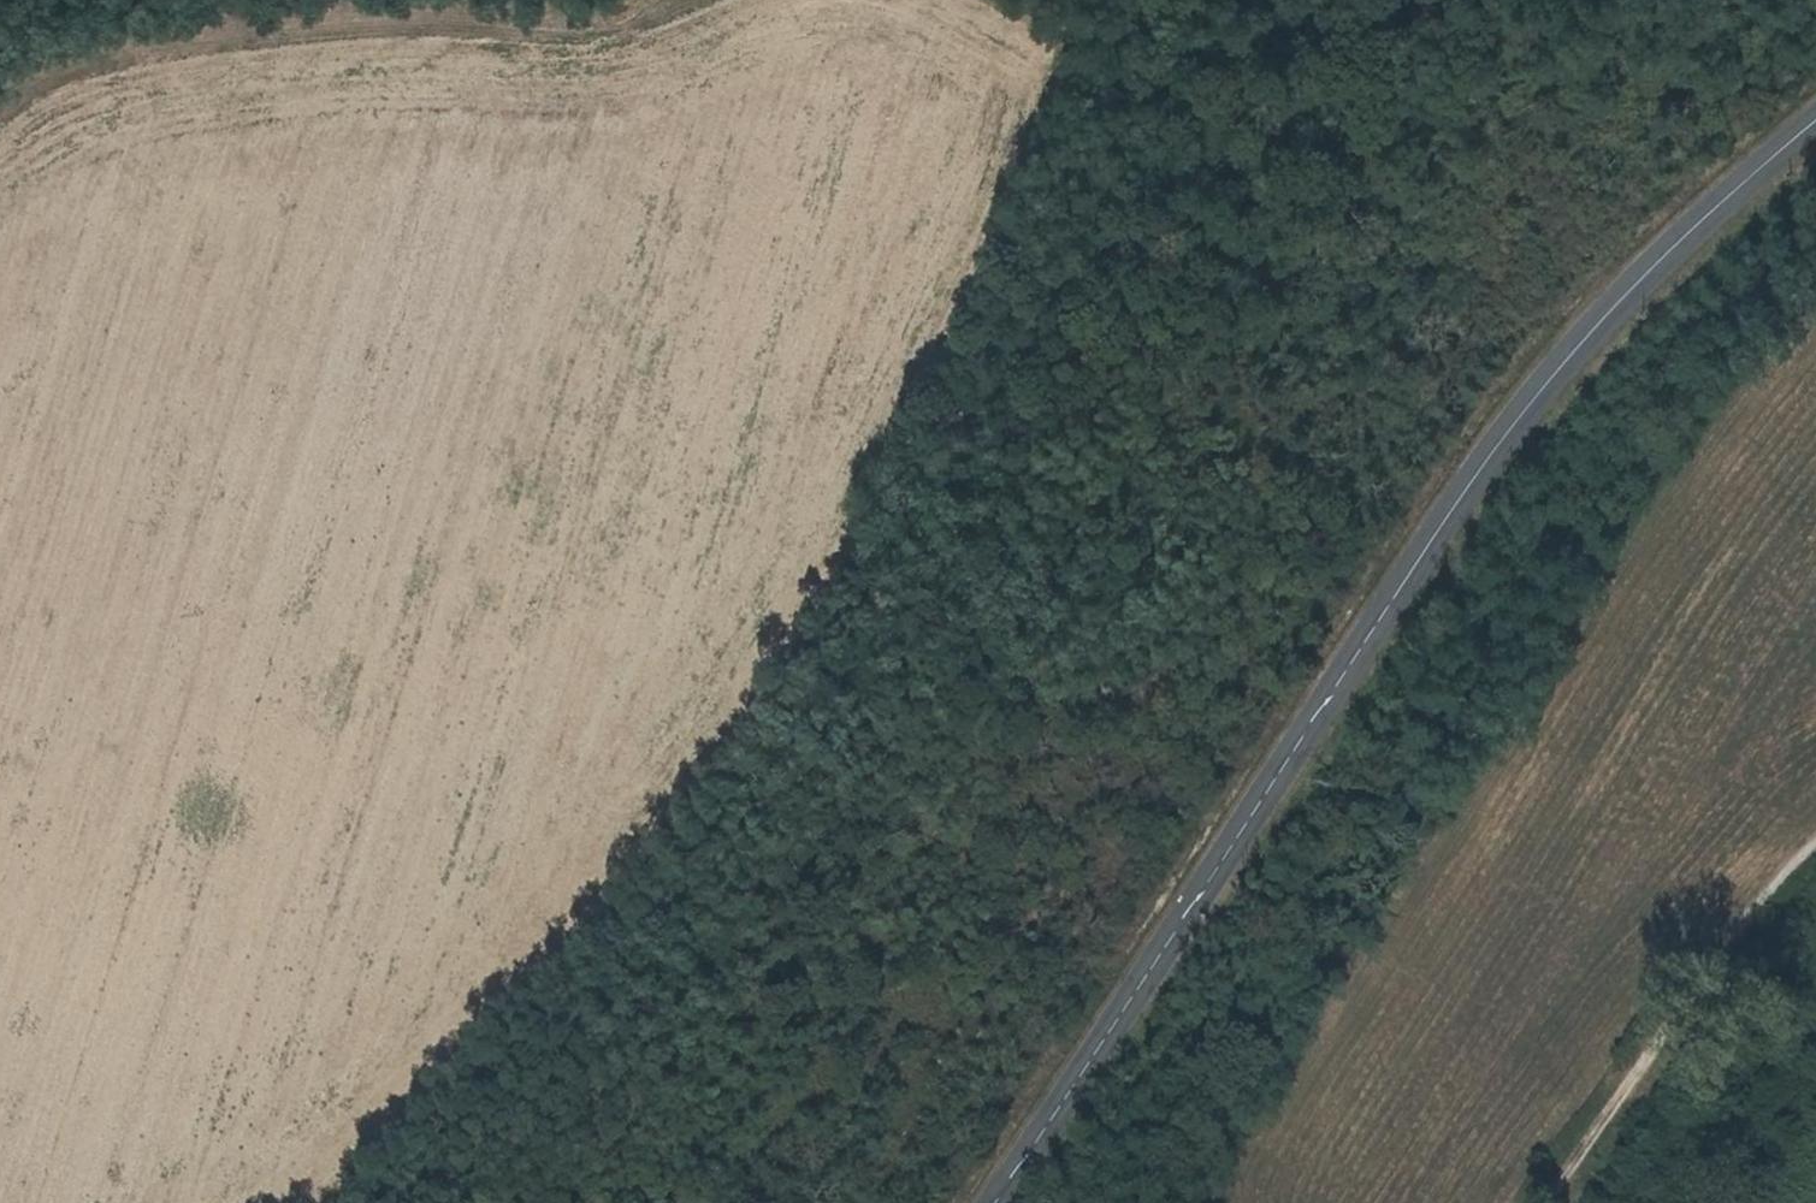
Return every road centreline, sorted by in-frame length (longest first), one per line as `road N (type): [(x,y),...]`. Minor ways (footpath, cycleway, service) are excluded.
road 1 (secondary): [(1815,121),(1660,255),(1475,462),(998,1202)]
road 2 (track): [(1540,1202),(1713,946),(1815,832)]

